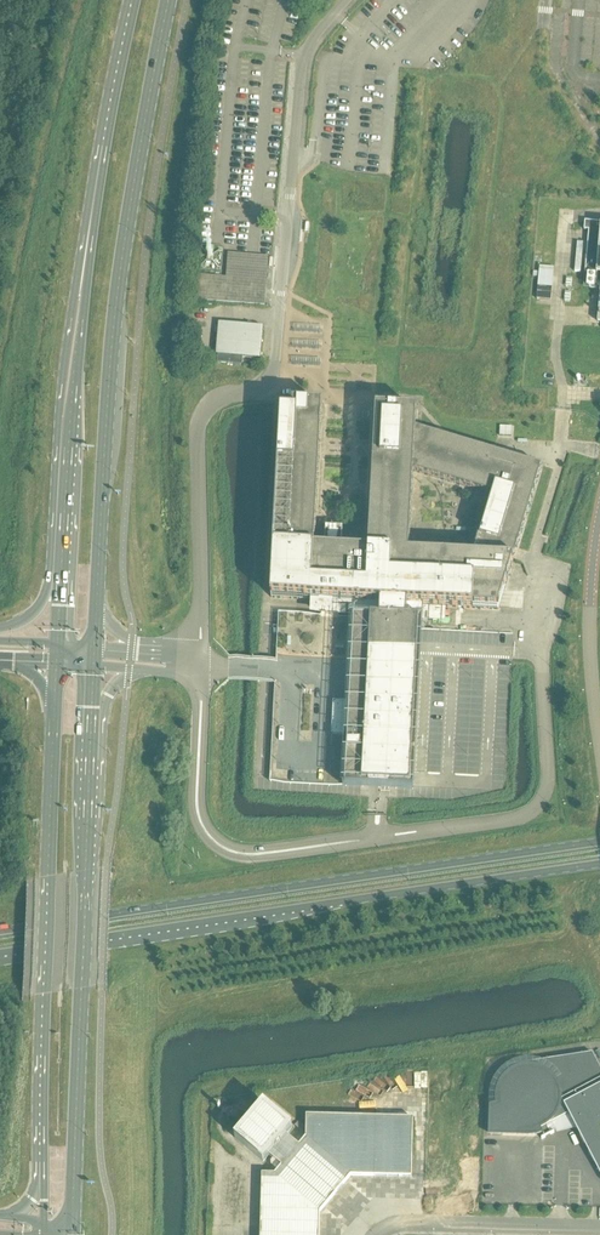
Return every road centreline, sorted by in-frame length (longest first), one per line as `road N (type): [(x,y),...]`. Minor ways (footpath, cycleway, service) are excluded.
road 1 (primary): [(95,647),(116,308),(171,0)]
road 2 (primary): [(599,842),(0,932)]
road 3 (primary): [(0,954),(599,864)]
road 4 (primary): [(73,1230),(95,666)]
road 5 (primary): [(95,205),(63,386),(49,585),(32,614),(0,628)]
road 6 (primary): [(95,205),(59,645)]
road 7 (primary): [(54,745),(43,1125)]
road 8 (residential): [(599,742),(590,608),(599,518)]
road 9 (unclassified): [(377,1234),(407,1224),(599,1228)]
road 10 (primary): [(136,0),(95,205)]

